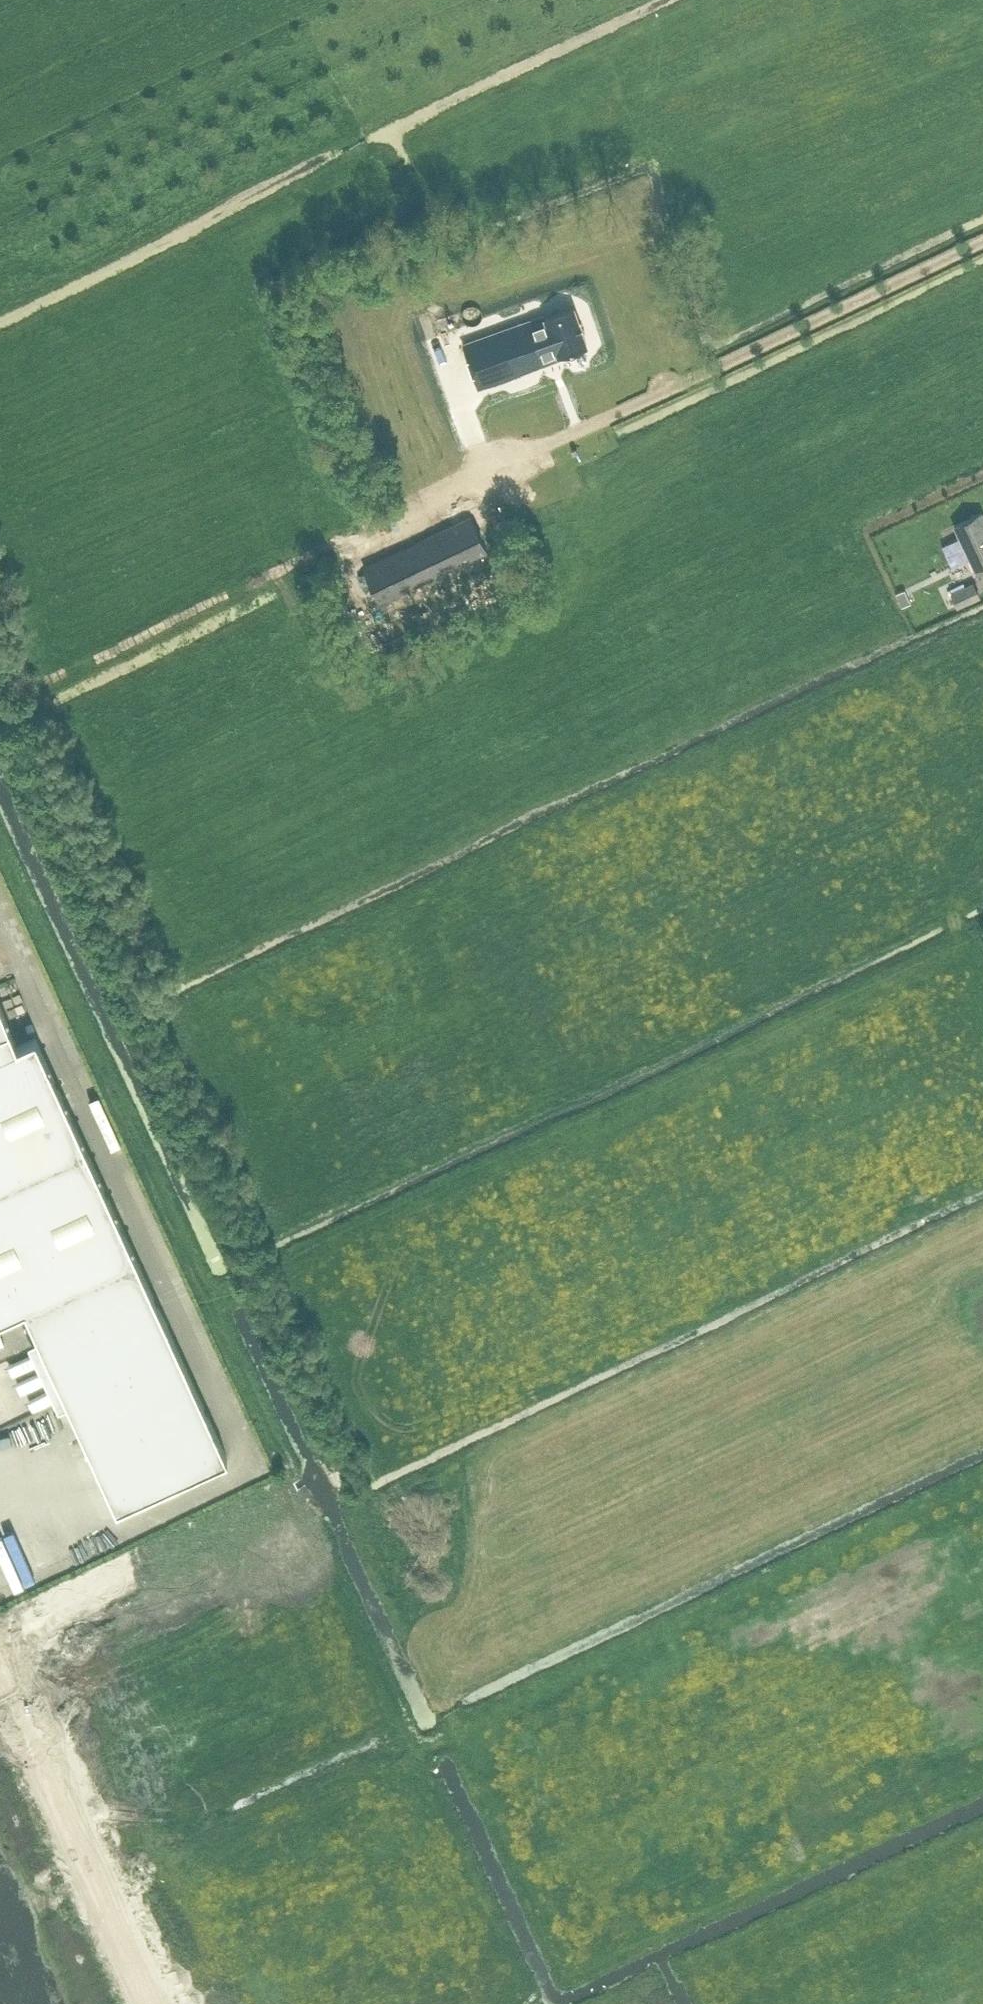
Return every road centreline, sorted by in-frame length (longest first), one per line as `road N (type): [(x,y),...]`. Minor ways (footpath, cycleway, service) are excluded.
road 1 (tertiary): [(0,1680),(146,2003)]

